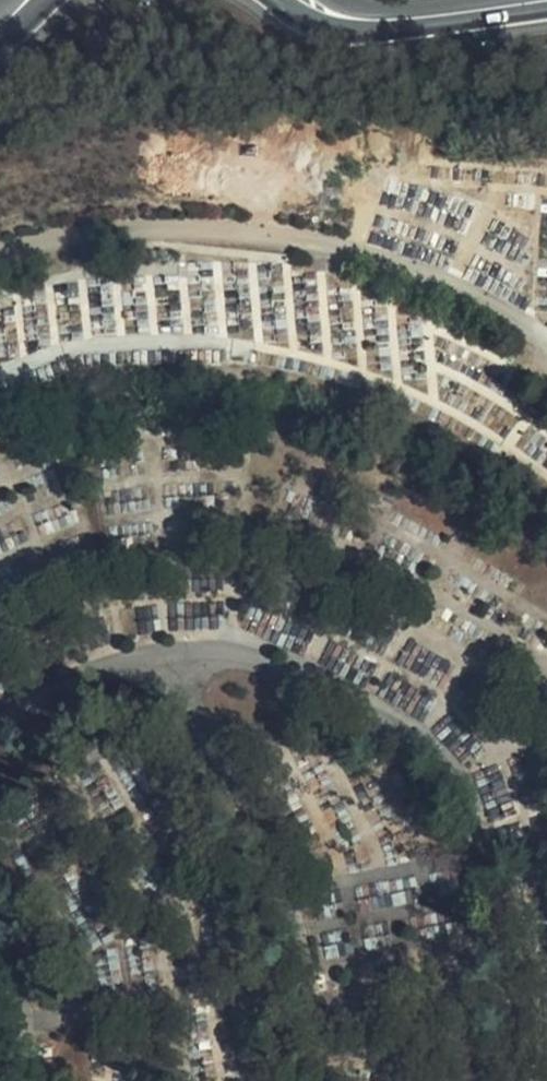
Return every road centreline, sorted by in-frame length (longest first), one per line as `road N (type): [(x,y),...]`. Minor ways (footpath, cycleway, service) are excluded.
road 1 (unclassified): [(279,0),(319,21),(434,17)]

